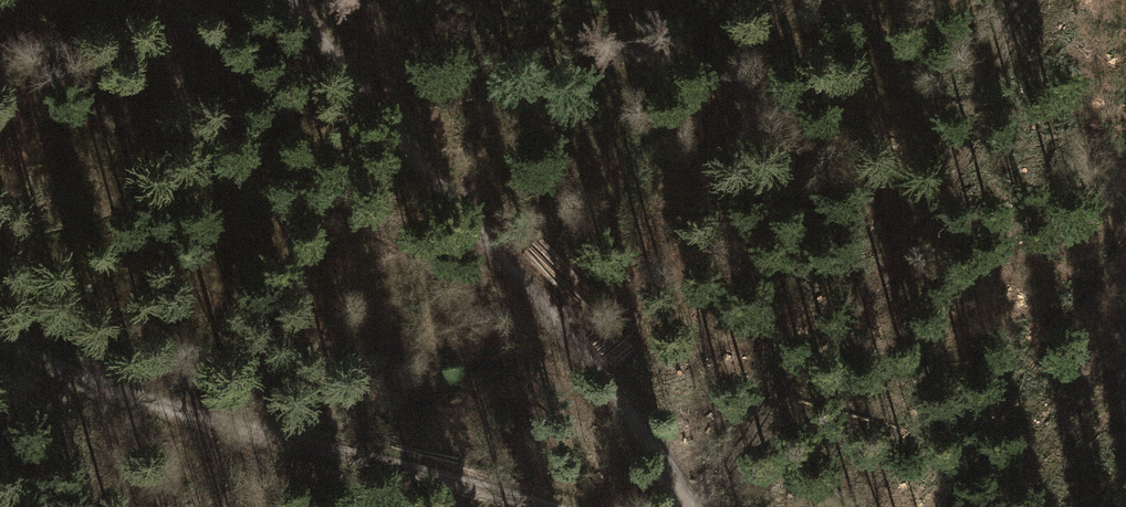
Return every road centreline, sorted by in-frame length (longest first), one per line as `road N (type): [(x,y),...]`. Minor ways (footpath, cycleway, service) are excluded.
road 1 (track): [(0,339),(144,401),(542,506)]
road 2 (track): [(447,197),(602,378),(689,506)]
road 3 (track): [(289,0),(447,197)]

